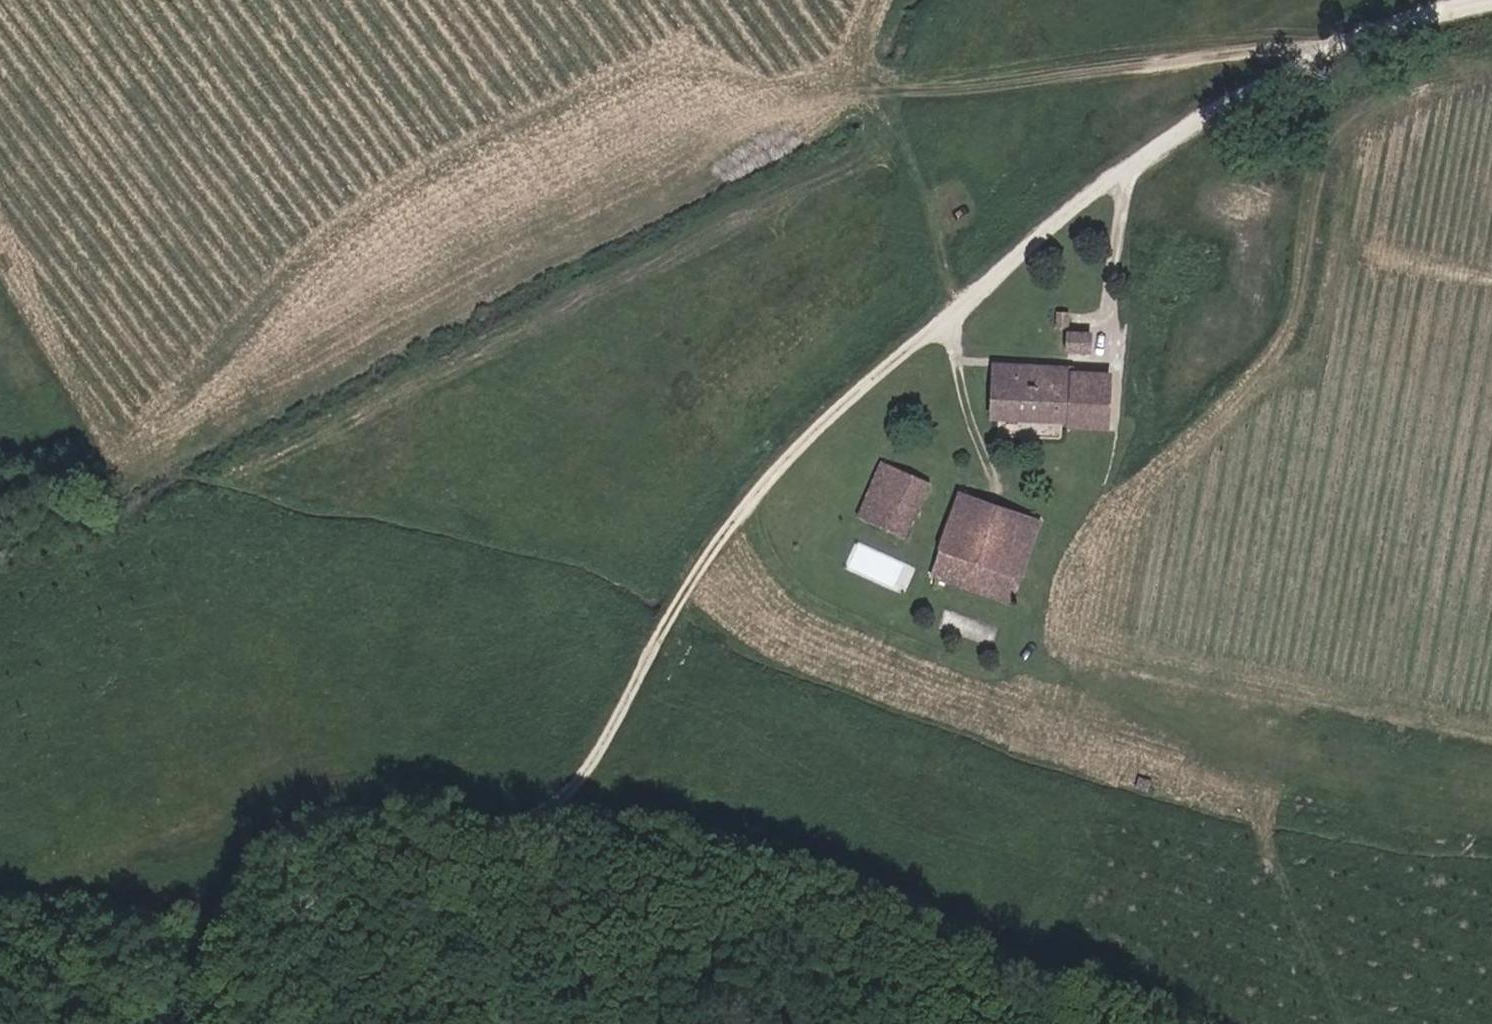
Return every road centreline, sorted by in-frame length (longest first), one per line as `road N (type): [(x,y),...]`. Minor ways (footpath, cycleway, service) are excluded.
road 1 (track): [(169,1023),(280,848),(335,820),(589,786),(727,536),(811,438),(1136,162),(1353,43),(1491,8)]

